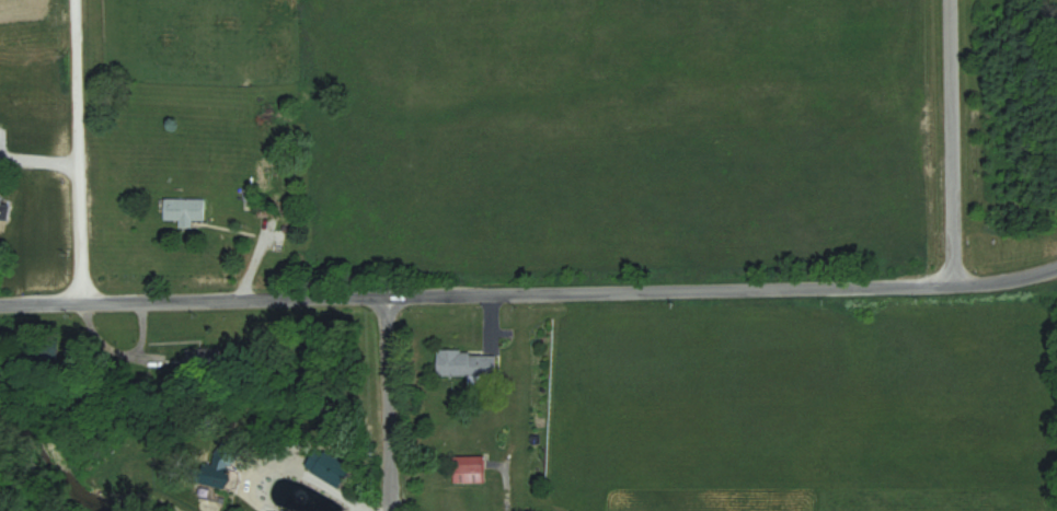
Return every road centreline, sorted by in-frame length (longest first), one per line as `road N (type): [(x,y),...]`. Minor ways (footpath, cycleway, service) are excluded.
road 1 (residential): [(0,305),(952,288),(1056,269)]
road 2 (residential): [(80,305),(73,0)]
road 3 (residential): [(952,288),(948,0)]
road 4 (residential): [(390,510),(384,294)]

